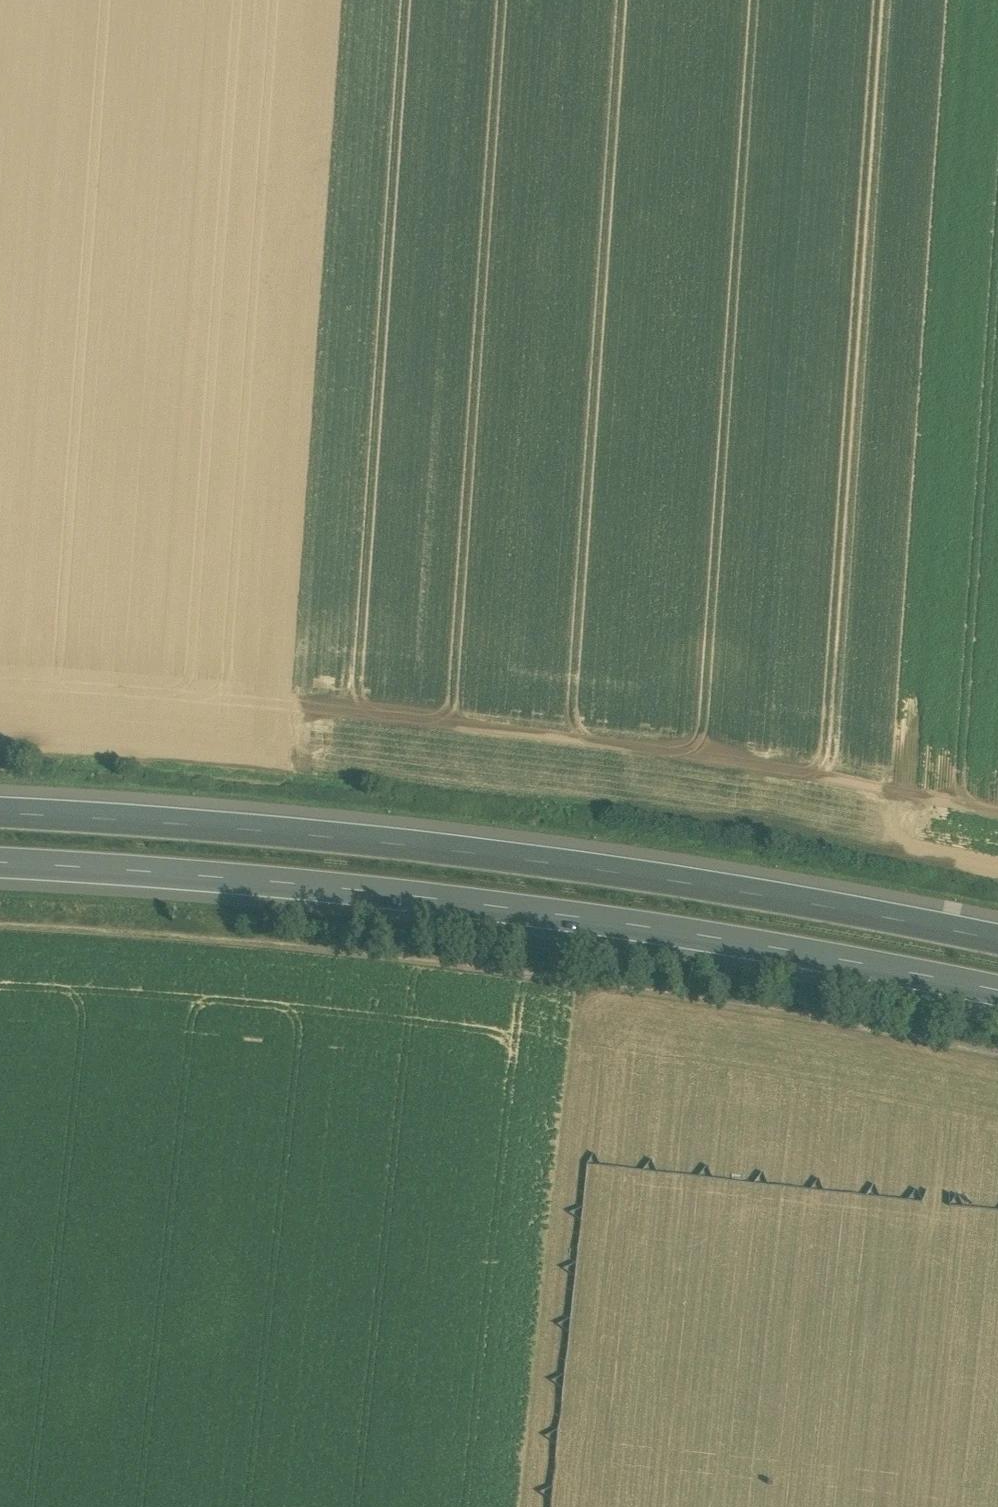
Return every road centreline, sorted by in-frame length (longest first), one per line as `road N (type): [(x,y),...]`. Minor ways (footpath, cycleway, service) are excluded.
road 1 (track): [(0,934),(176,942),(473,976),(875,1035),(997,1062)]
road 2 (motorway): [(0,872),(245,886),(729,951),(997,999)]
road 3 (motorway): [(997,945),(630,883),(335,843),(0,823)]

